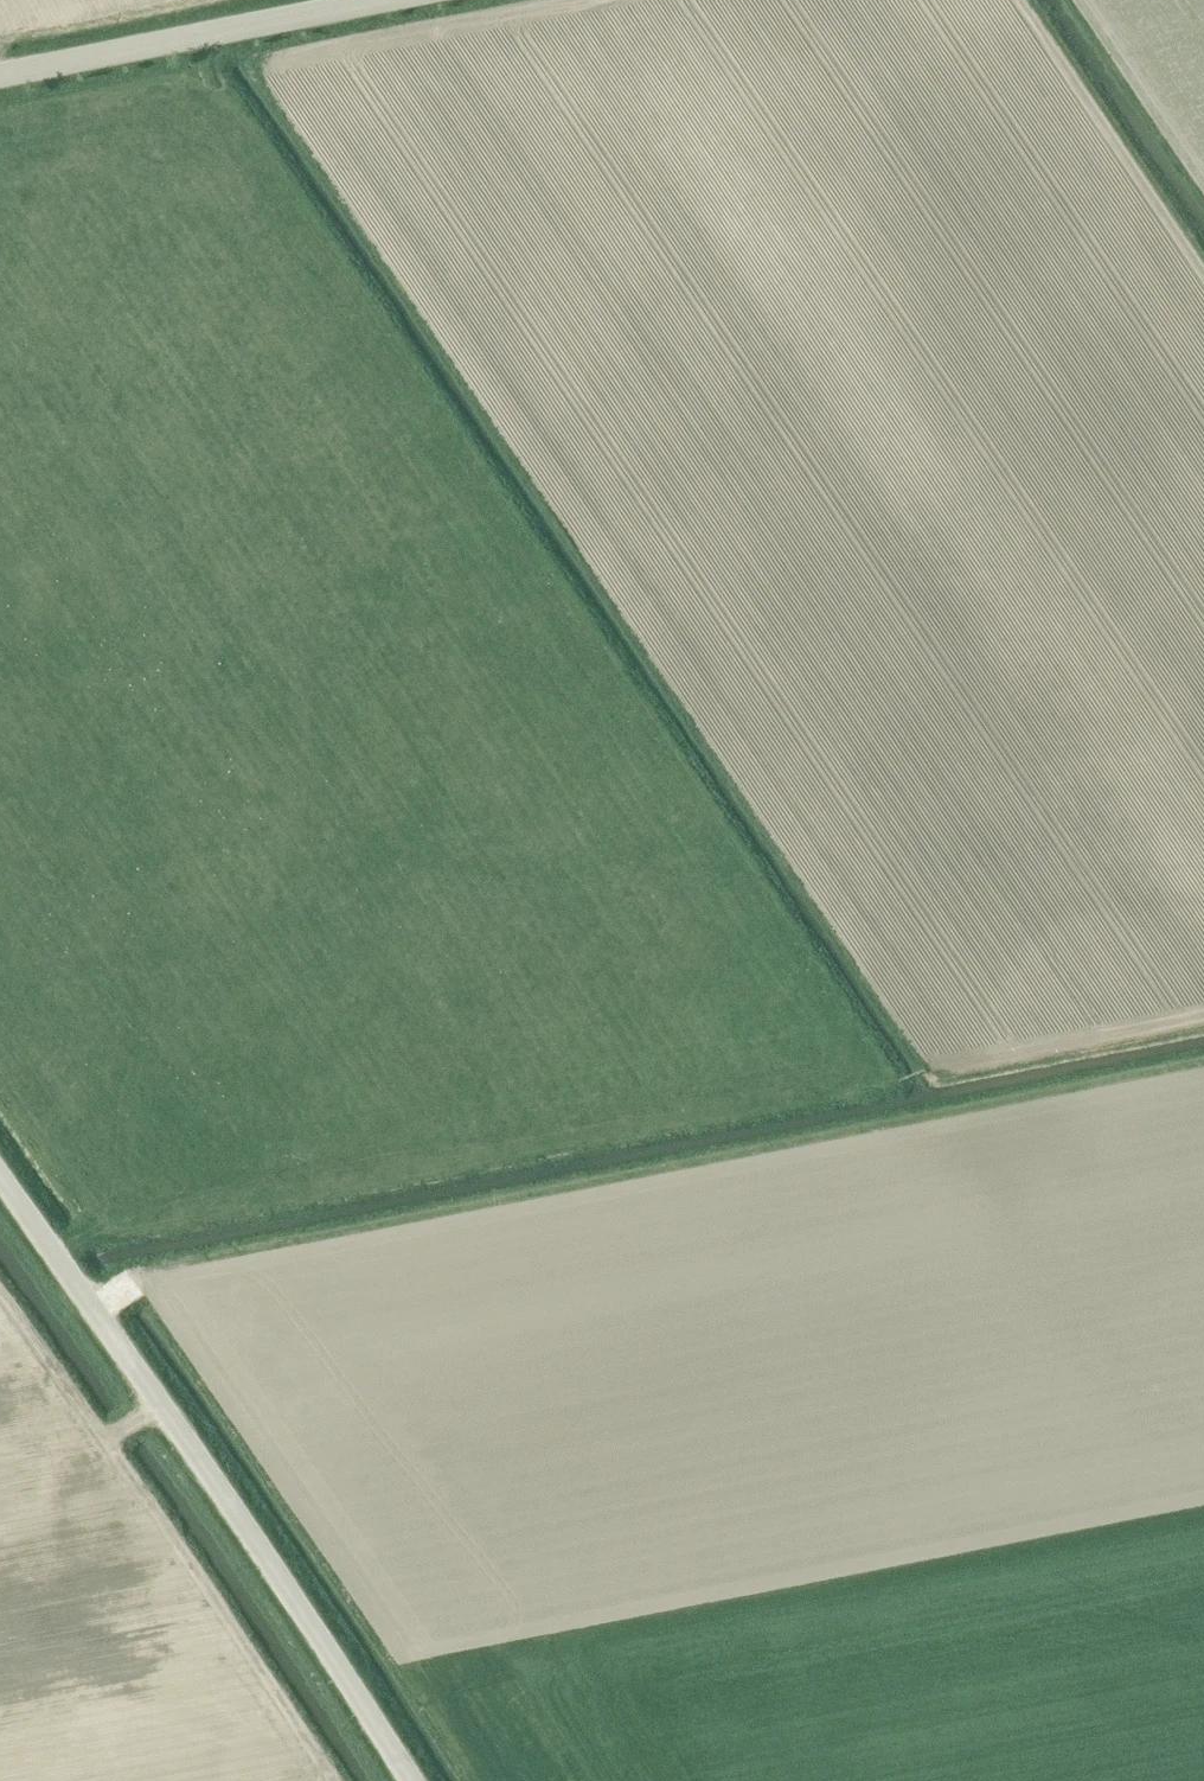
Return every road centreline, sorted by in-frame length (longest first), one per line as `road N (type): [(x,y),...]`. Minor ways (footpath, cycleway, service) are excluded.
road 1 (unclassified): [(412,1780),(56,1254)]
road 2 (unclassified): [(0,78),(398,0)]

